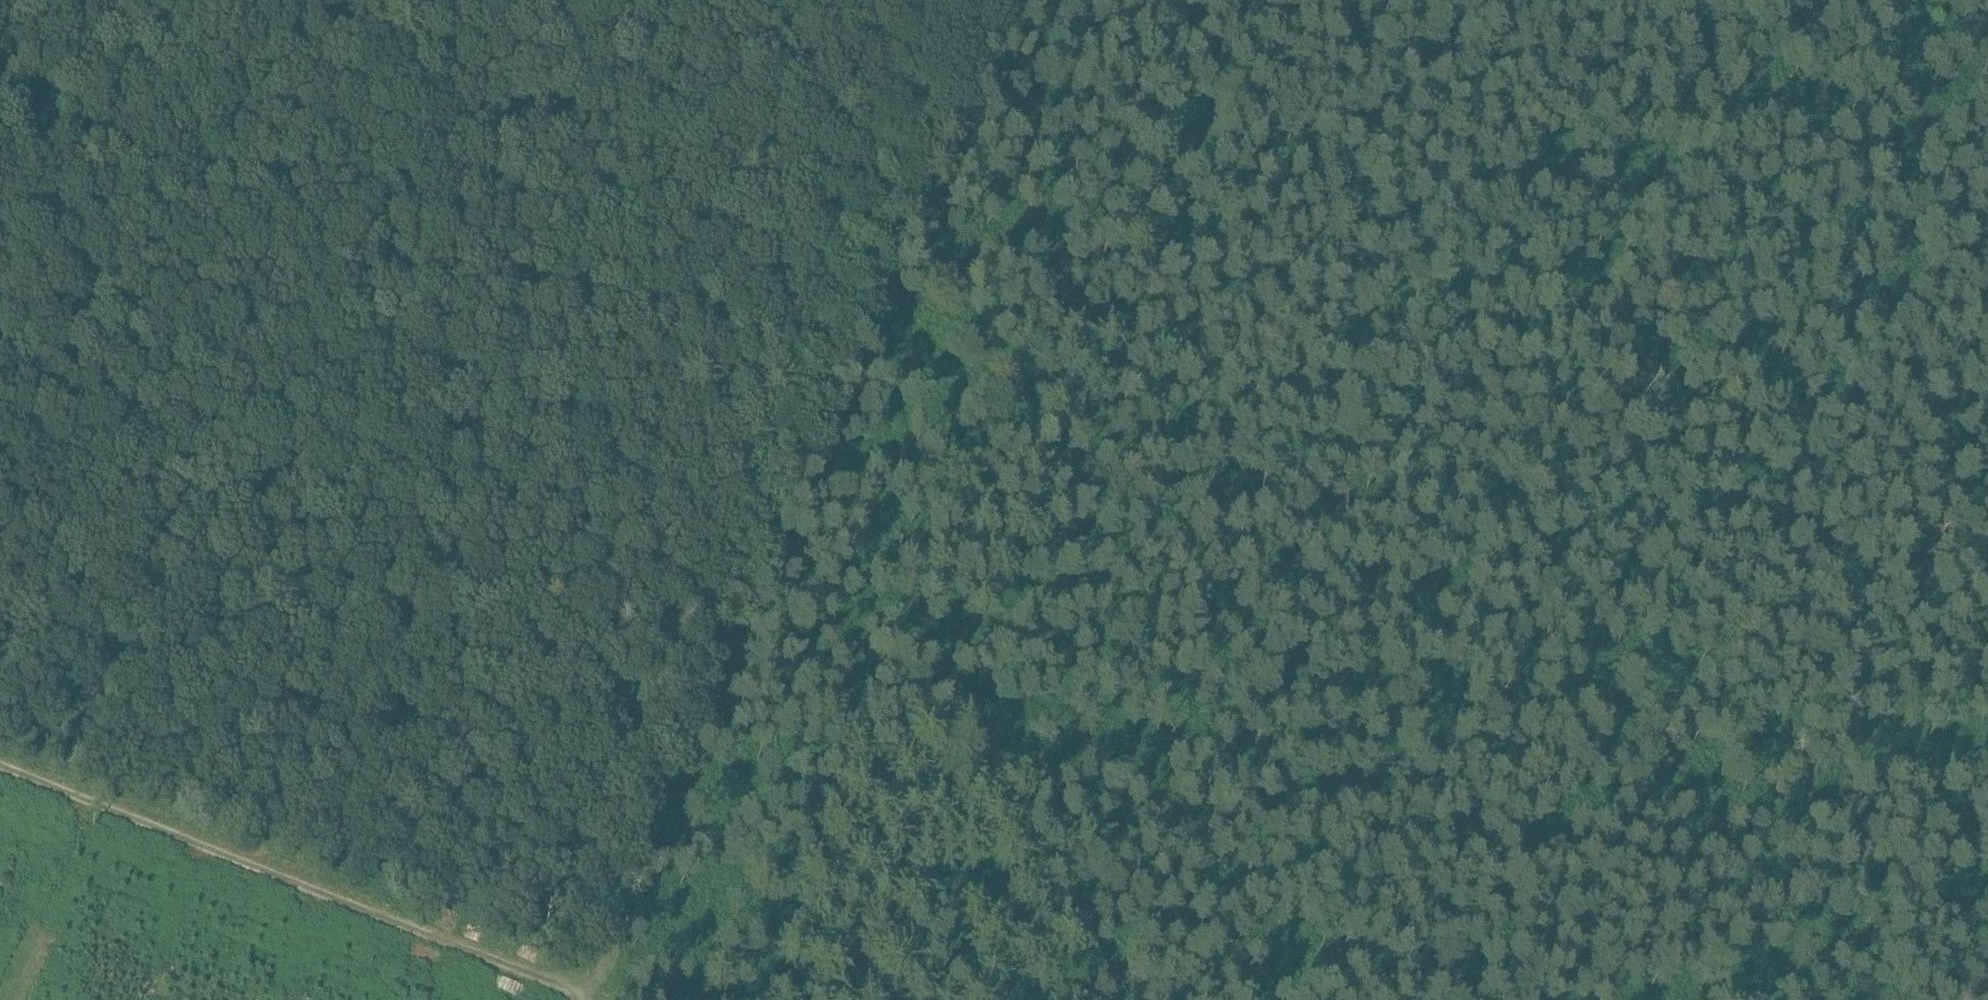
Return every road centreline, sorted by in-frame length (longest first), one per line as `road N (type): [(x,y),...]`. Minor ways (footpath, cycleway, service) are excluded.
road 1 (track): [(992,0),(596,999)]
road 2 (track): [(580,999),(0,760)]

